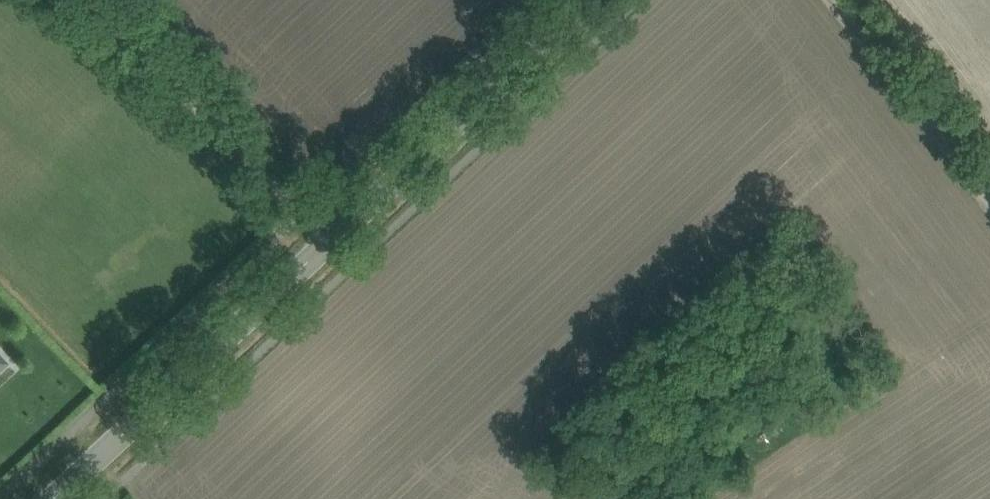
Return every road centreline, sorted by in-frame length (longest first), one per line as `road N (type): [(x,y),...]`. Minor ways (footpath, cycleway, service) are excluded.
road 1 (secondary): [(51,498),(590,0)]
road 2 (track): [(99,0),(335,236)]
road 3 (track): [(989,204),(834,0)]

